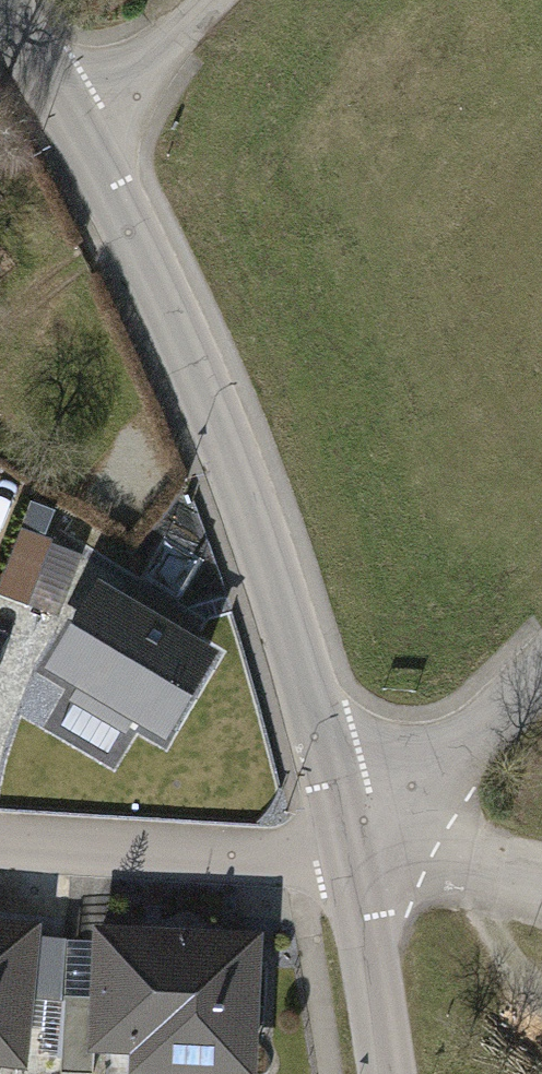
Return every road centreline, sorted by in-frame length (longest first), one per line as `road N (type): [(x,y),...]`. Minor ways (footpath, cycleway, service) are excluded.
road 1 (tertiary): [(333,784),(208,411),(76,119)]
road 2 (residential): [(0,840),(351,860)]
road 3 (residential): [(541,666),(467,736),(392,783),(333,784)]
road 4 (tertiary): [(383,1073),(351,860)]
road 5 (residential): [(195,0),(76,119)]
road 6 (tertiary): [(76,119),(0,7)]

